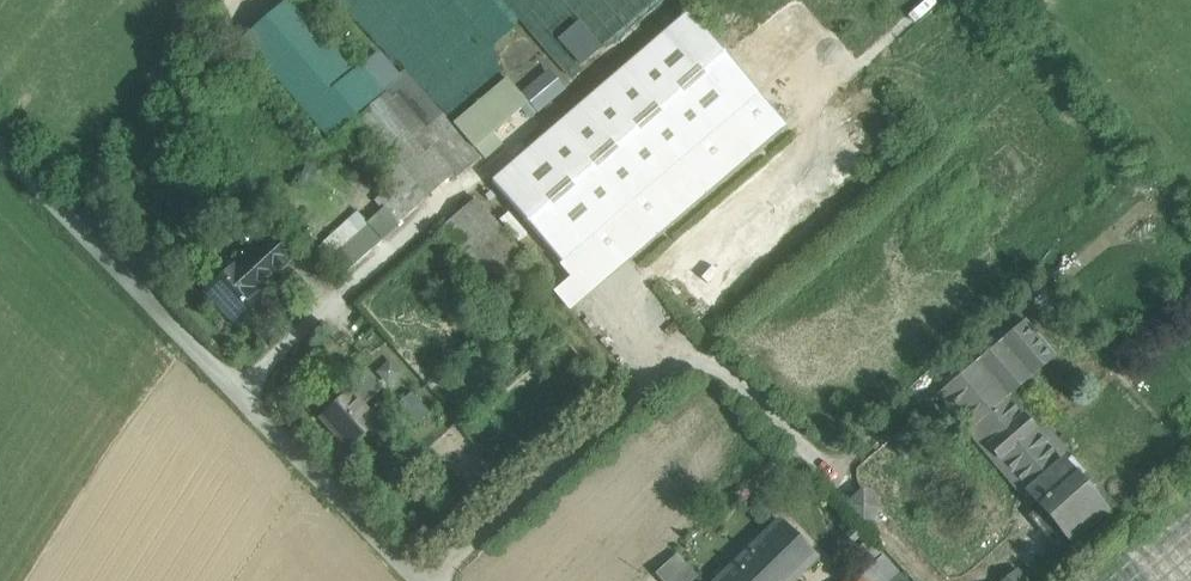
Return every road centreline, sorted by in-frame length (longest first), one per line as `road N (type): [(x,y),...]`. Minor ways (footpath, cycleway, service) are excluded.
road 1 (unclassified): [(420,580),(0,148)]

